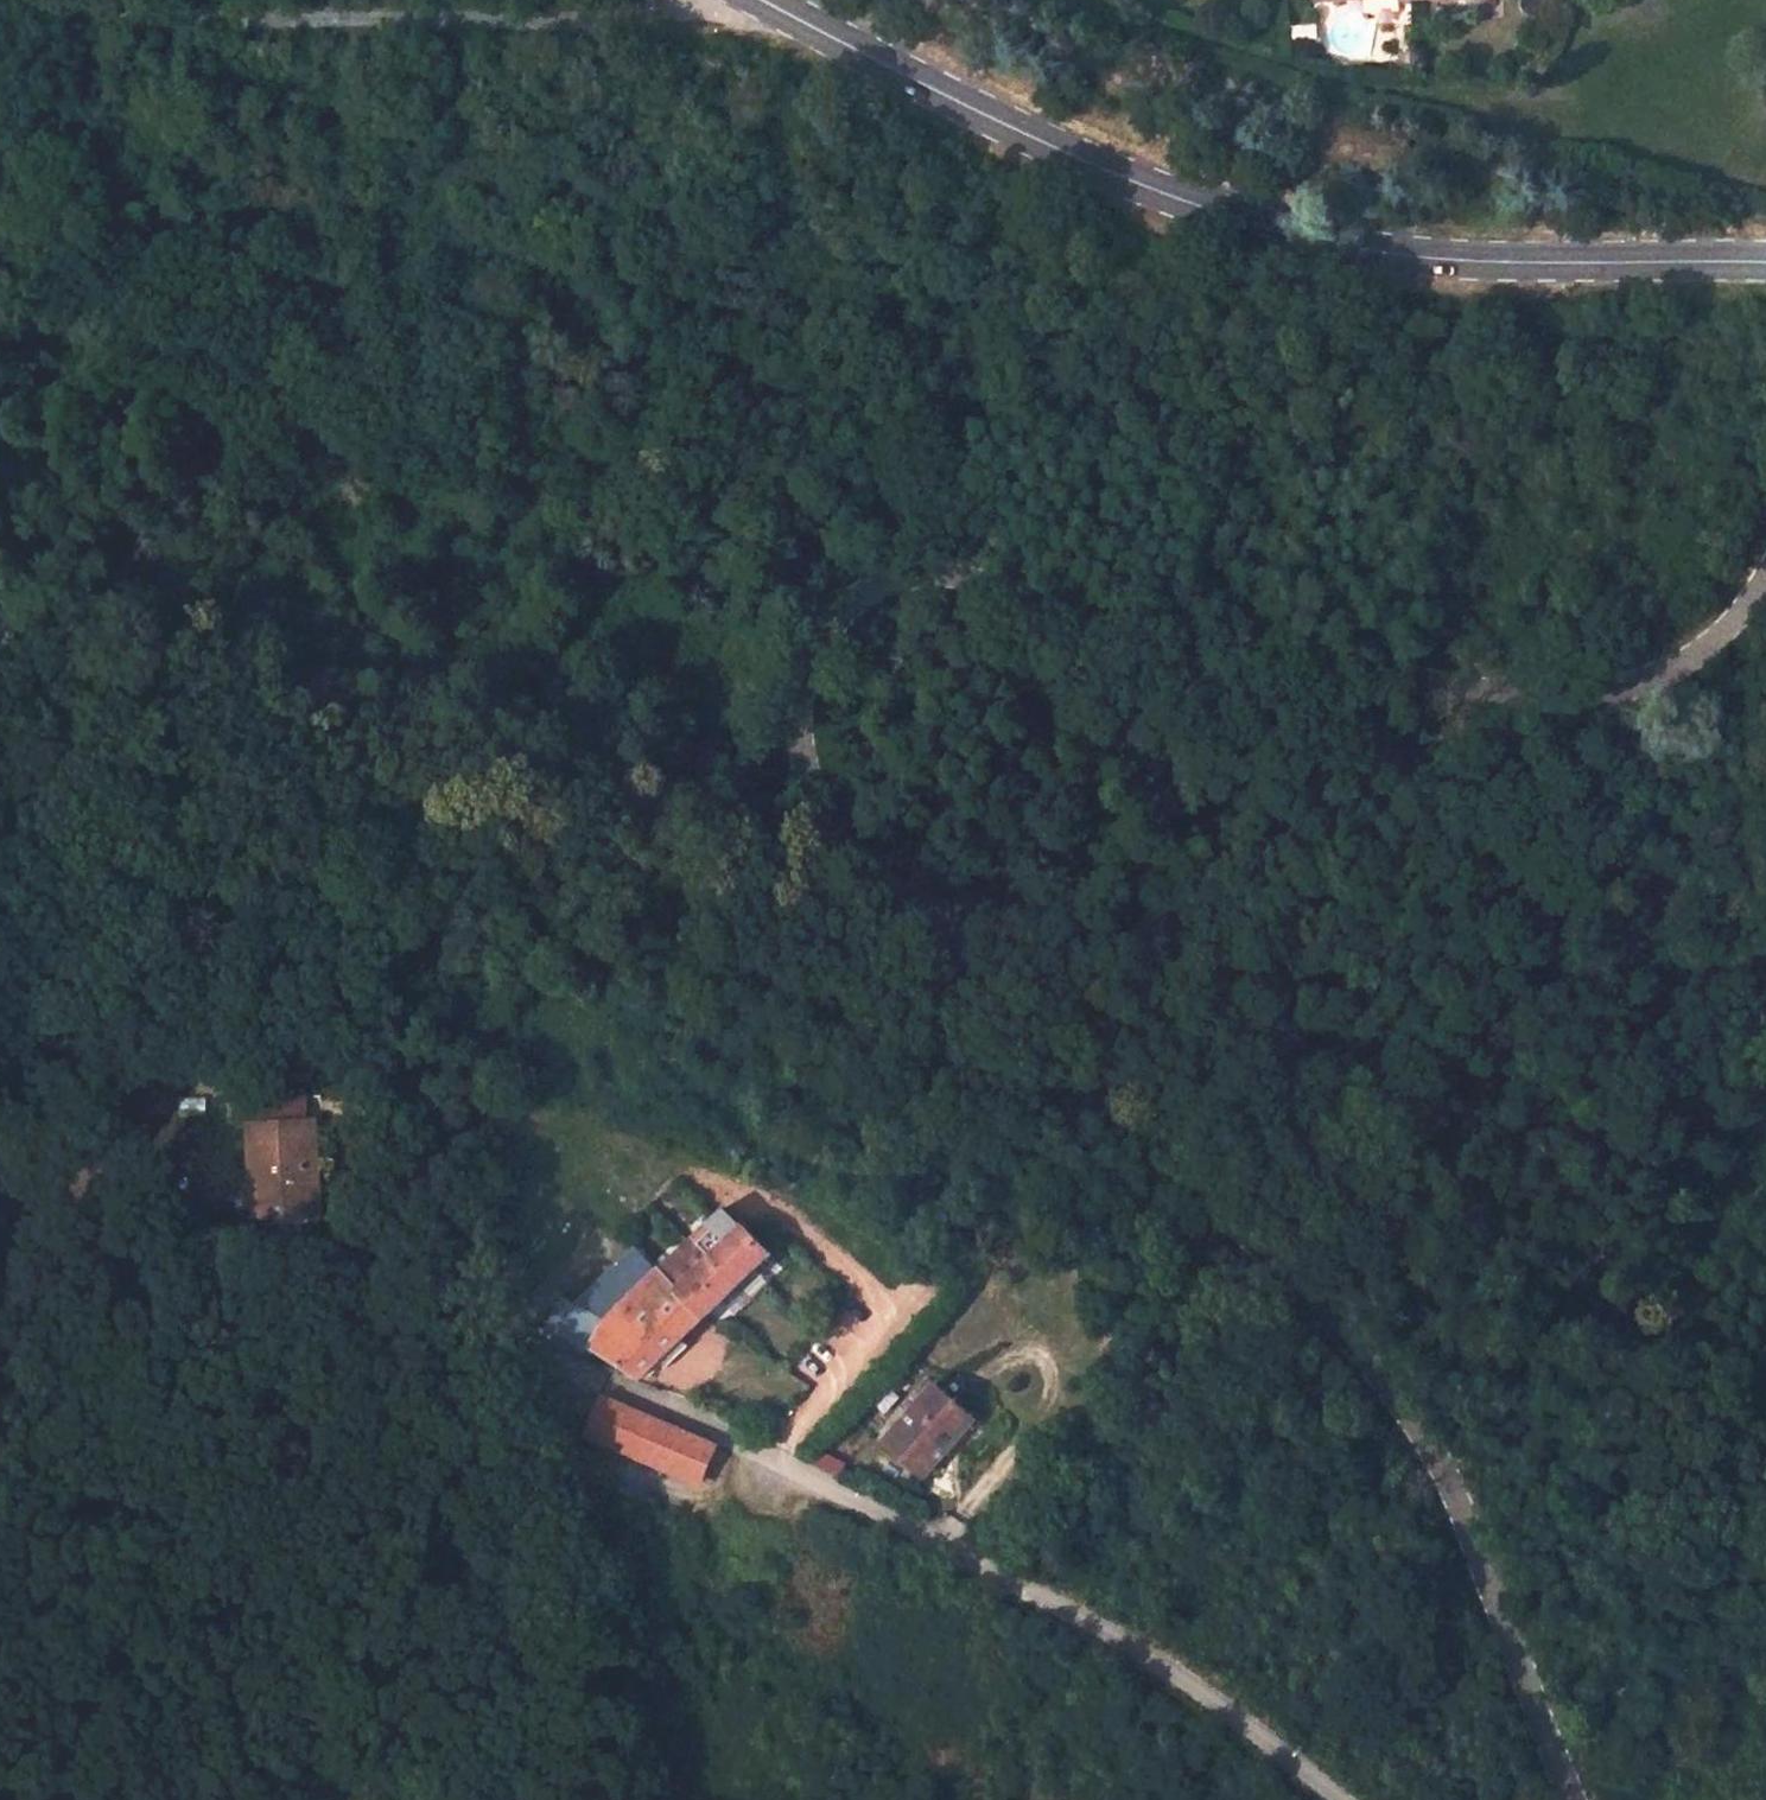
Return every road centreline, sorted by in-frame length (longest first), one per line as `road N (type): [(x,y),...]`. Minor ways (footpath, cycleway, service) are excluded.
road 1 (unclassified): [(1765,575),(1744,611),(1699,657),(1586,702),(1516,702),(957,572),(900,575),(857,595),(822,642),(806,694),(806,737),(829,807),(1391,1388),(1456,1491),(1575,1799)]
road 2 (secondary): [(1765,264),(1437,255),(1322,240),(1219,213),(1046,144),(758,0)]
road 3 (residential): [(536,1353),(771,1457),(1189,1682),(1339,1799)]
road 4 (track): [(674,0),(625,20),(249,14),(127,23),(52,0)]
road 5 (track): [(536,1353),(461,1344),(394,1321),(216,1321),(158,1341),(95,1389),(0,1437)]

